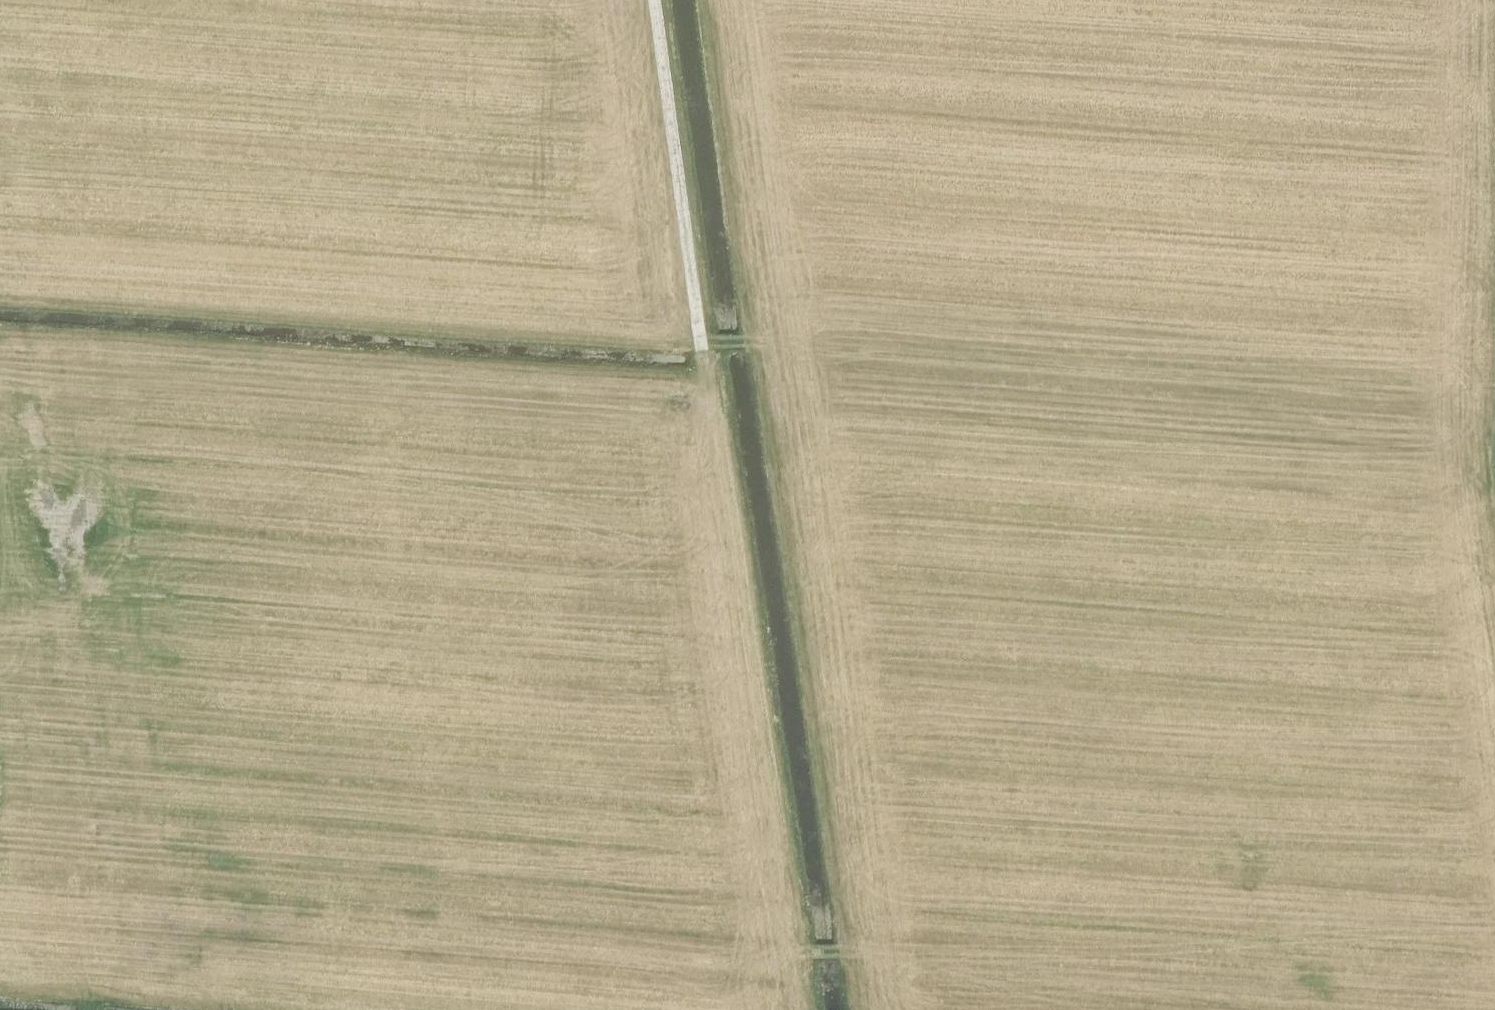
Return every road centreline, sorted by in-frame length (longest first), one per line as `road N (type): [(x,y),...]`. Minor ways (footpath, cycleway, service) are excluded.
road 1 (track): [(700,346),(654,0)]

